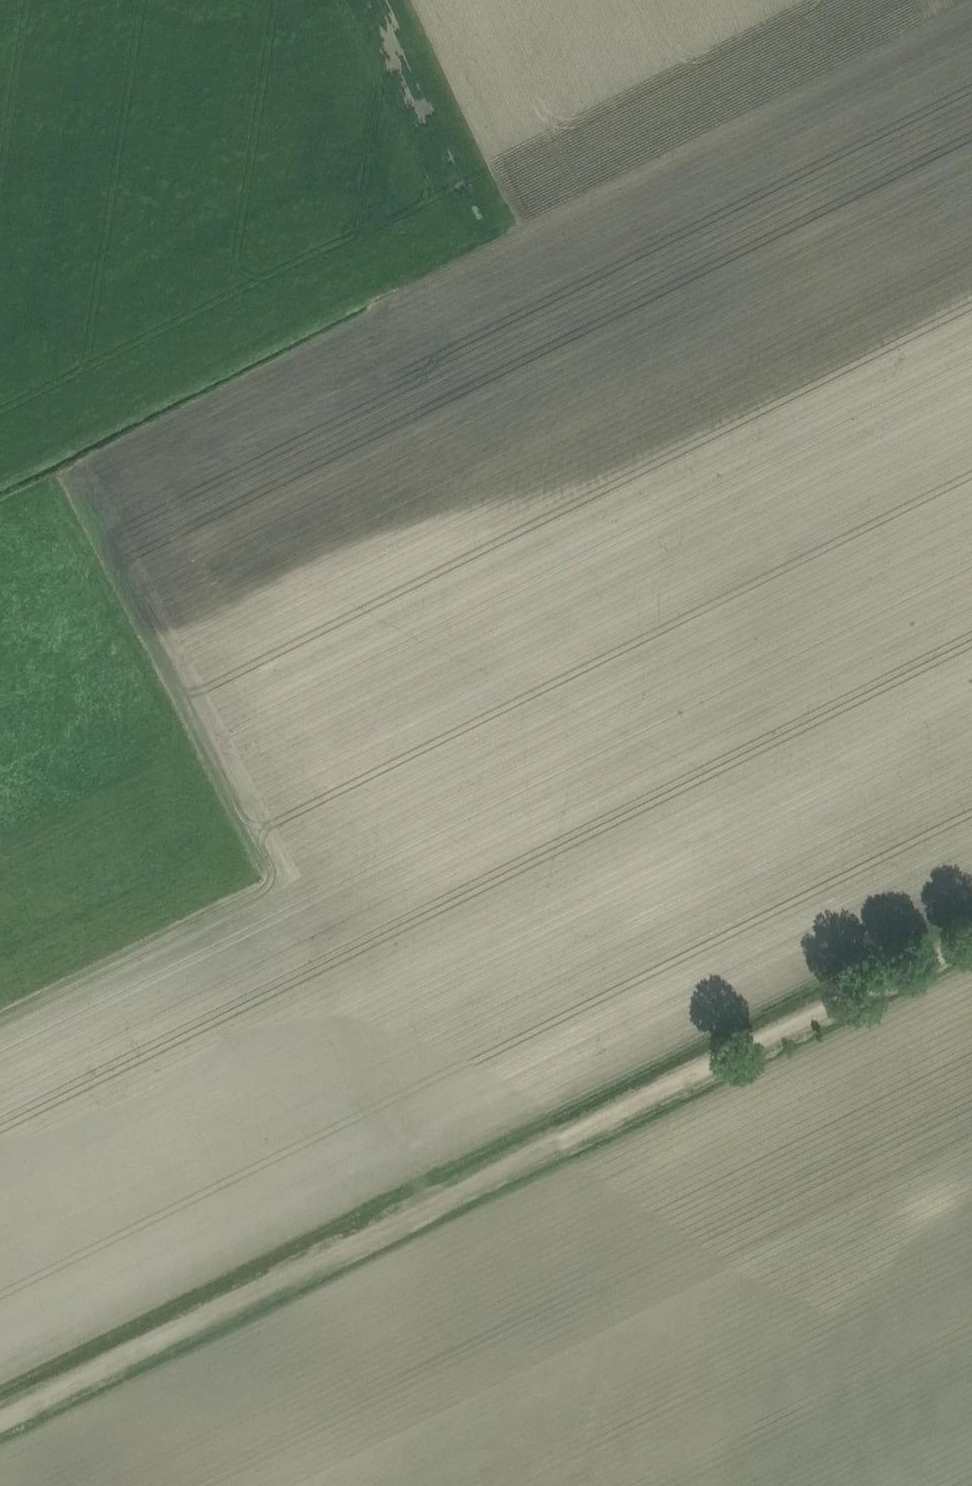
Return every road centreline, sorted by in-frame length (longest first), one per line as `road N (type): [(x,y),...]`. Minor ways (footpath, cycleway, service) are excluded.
road 1 (unclassified): [(0,1426),(971,937)]

